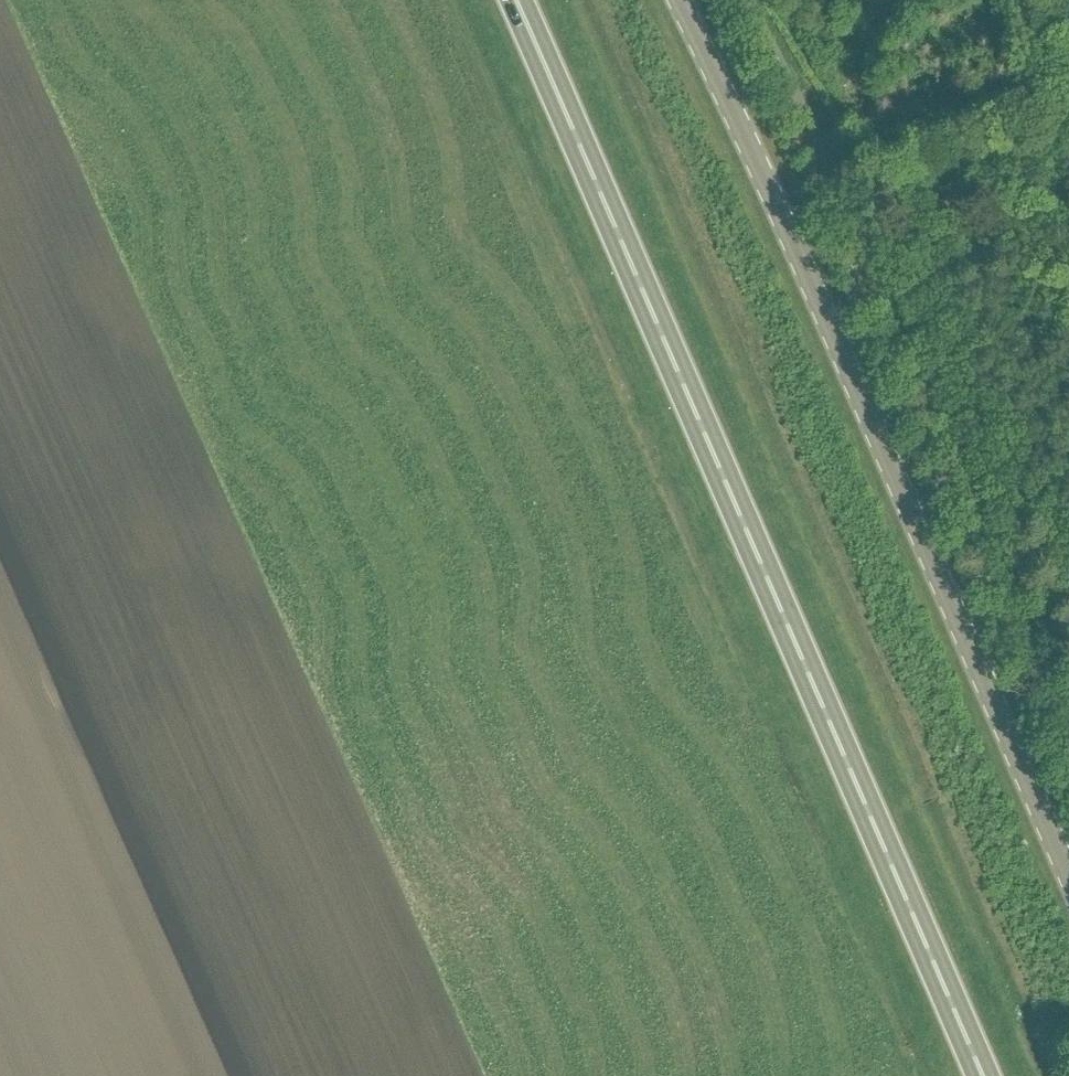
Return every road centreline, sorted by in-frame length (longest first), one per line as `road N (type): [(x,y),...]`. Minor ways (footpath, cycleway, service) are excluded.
road 1 (trunk): [(983,1075),(516,0)]
road 2 (tertiary): [(679,0),(755,155),(1068,875)]

